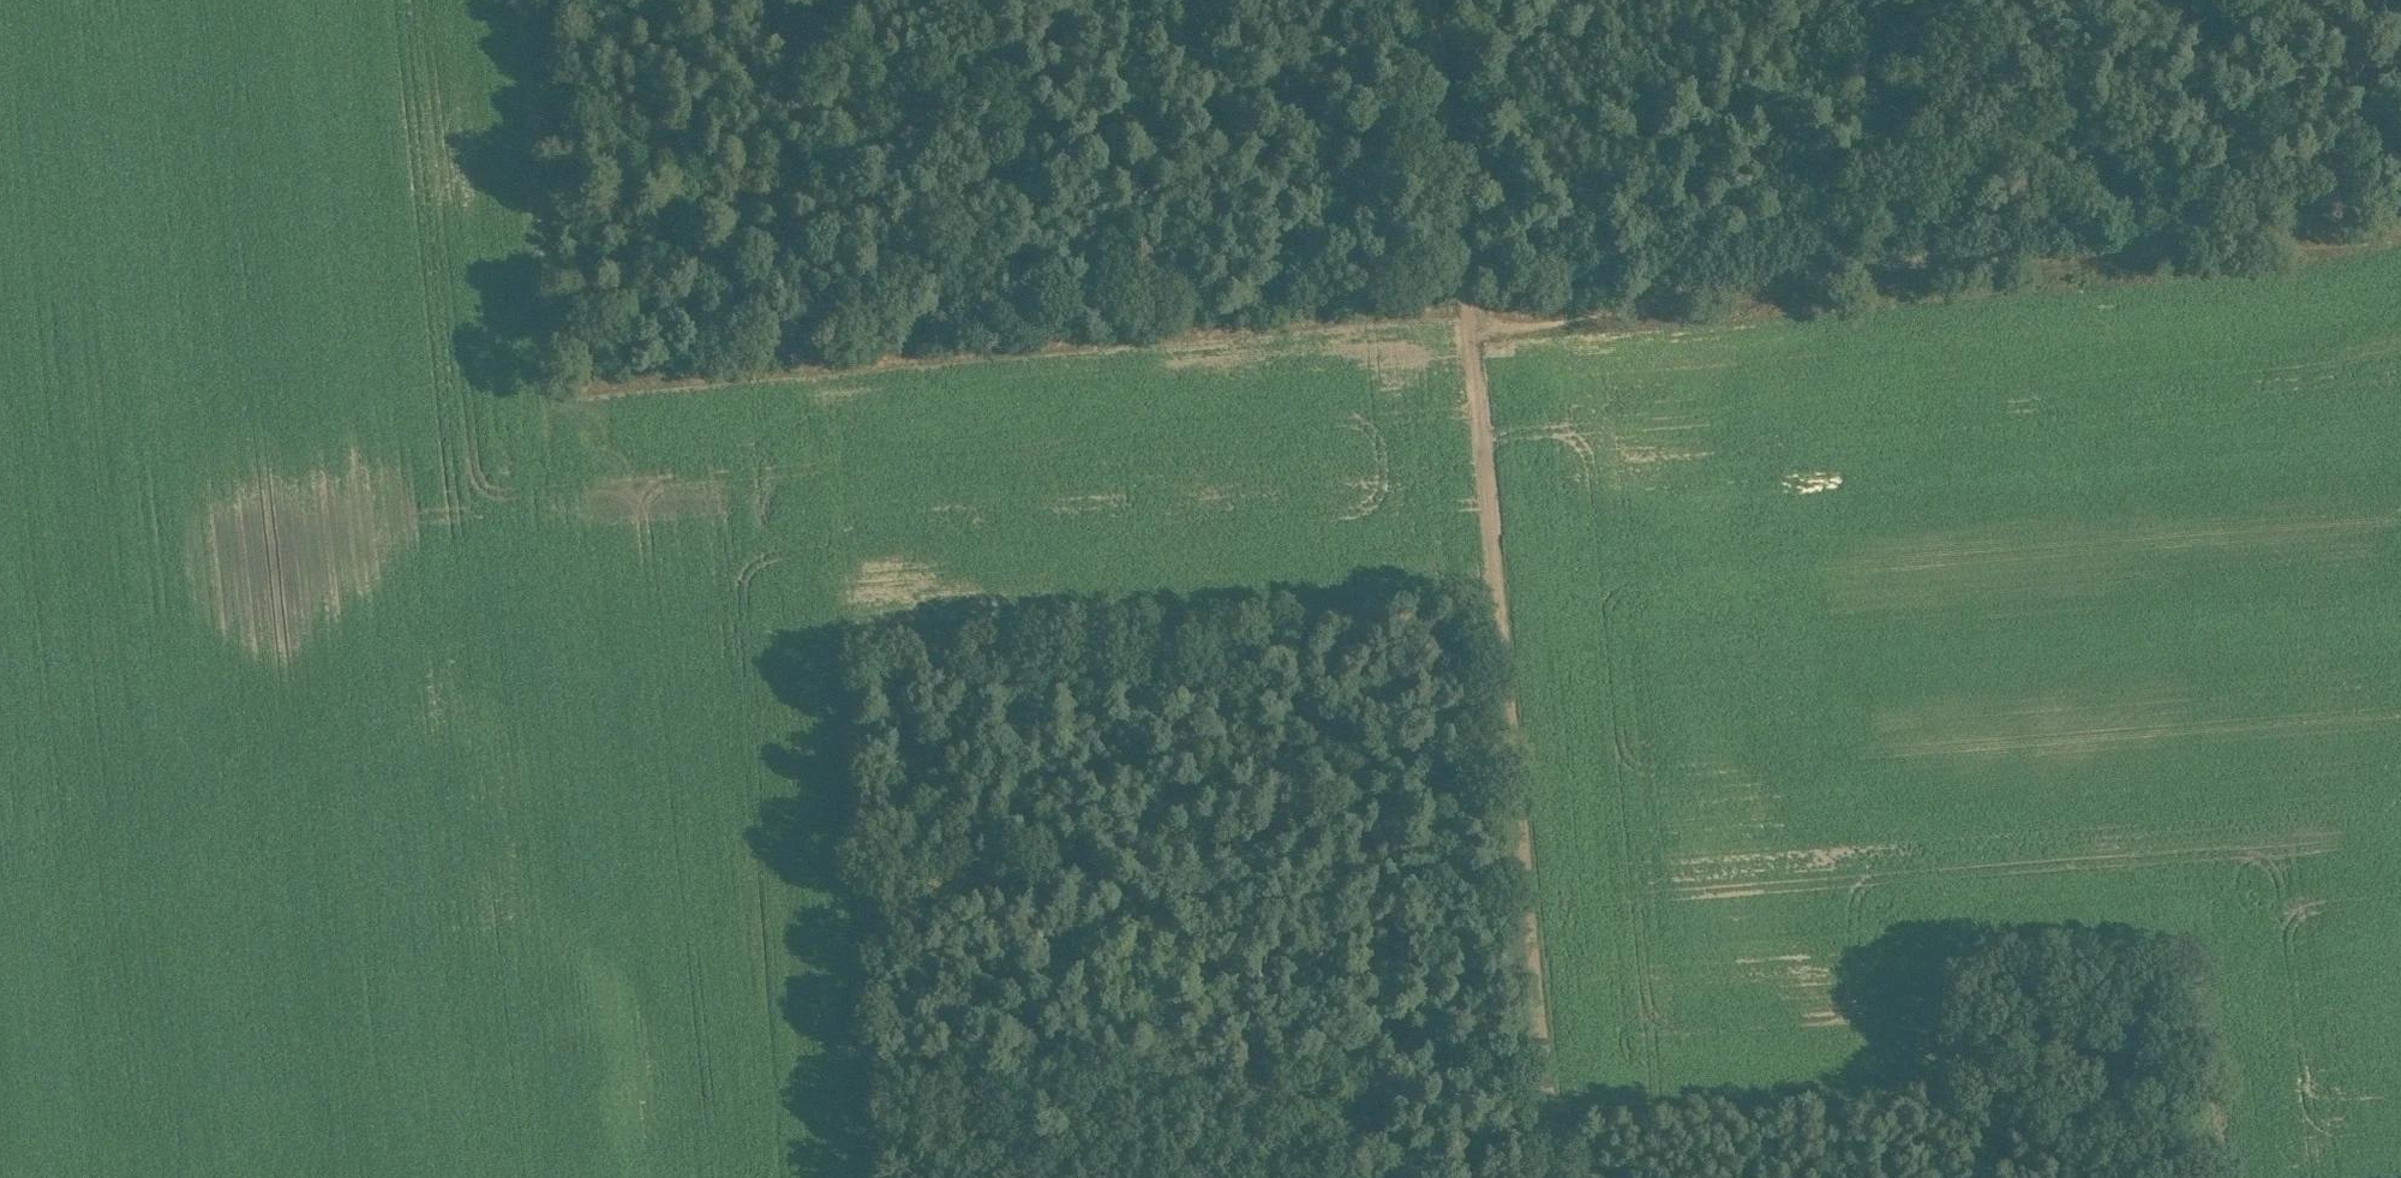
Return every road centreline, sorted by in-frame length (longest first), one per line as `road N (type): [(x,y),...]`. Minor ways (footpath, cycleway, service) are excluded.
road 1 (track): [(2400,233),(1472,328)]
road 2 (track): [(1547,1177),(1464,276)]
road 3 (track): [(1464,276),(1440,0)]

